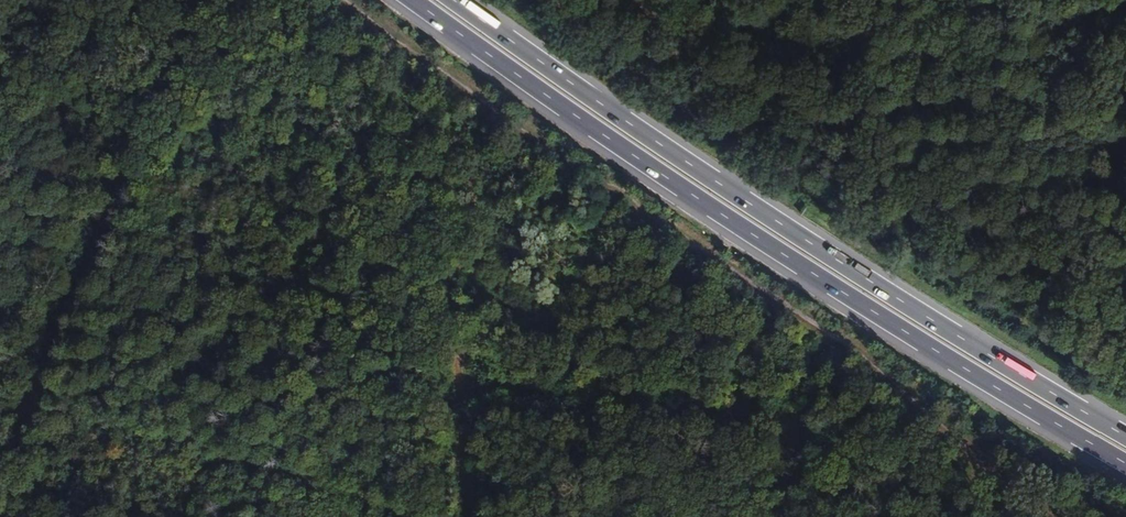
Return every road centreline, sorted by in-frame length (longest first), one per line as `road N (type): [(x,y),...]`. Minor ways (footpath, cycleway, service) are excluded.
road 1 (track): [(1029,516),(828,327),(485,103),(347,0)]
road 2 (motorway): [(418,0),(681,187),(1125,463)]
road 3 (motorway): [(1125,435),(927,316),(462,0)]

